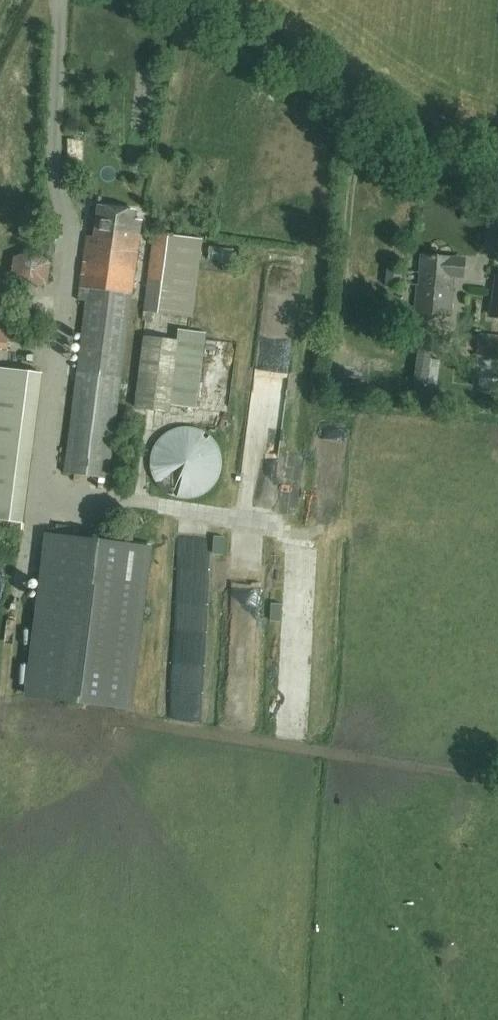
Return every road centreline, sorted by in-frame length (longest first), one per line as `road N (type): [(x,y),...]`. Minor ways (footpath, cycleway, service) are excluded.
road 1 (unclassified): [(497,174),(389,127),(185,0)]

